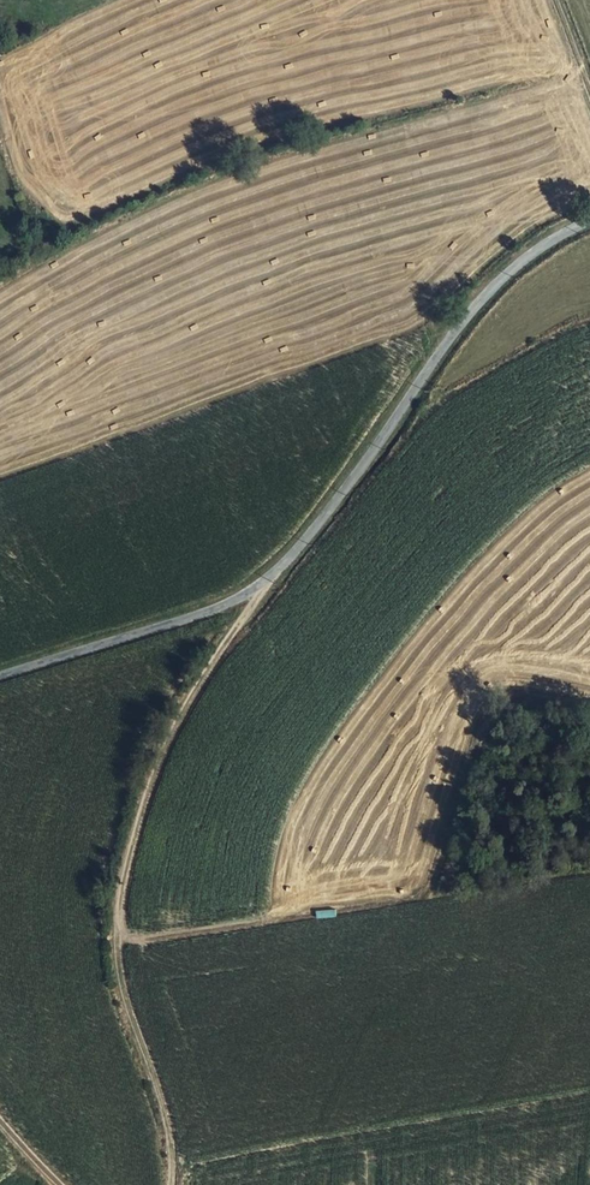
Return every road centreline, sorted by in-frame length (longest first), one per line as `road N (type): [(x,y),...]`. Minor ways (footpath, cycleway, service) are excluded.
road 1 (unclassified): [(0,676),(185,619),(269,581),(339,499),(477,303),(589,222)]
road 2 (track): [(269,581),(173,738),(124,876),(118,941),(124,992),(168,1122),(171,1184)]
road 3 (track): [(118,941),(423,895),(492,725)]

